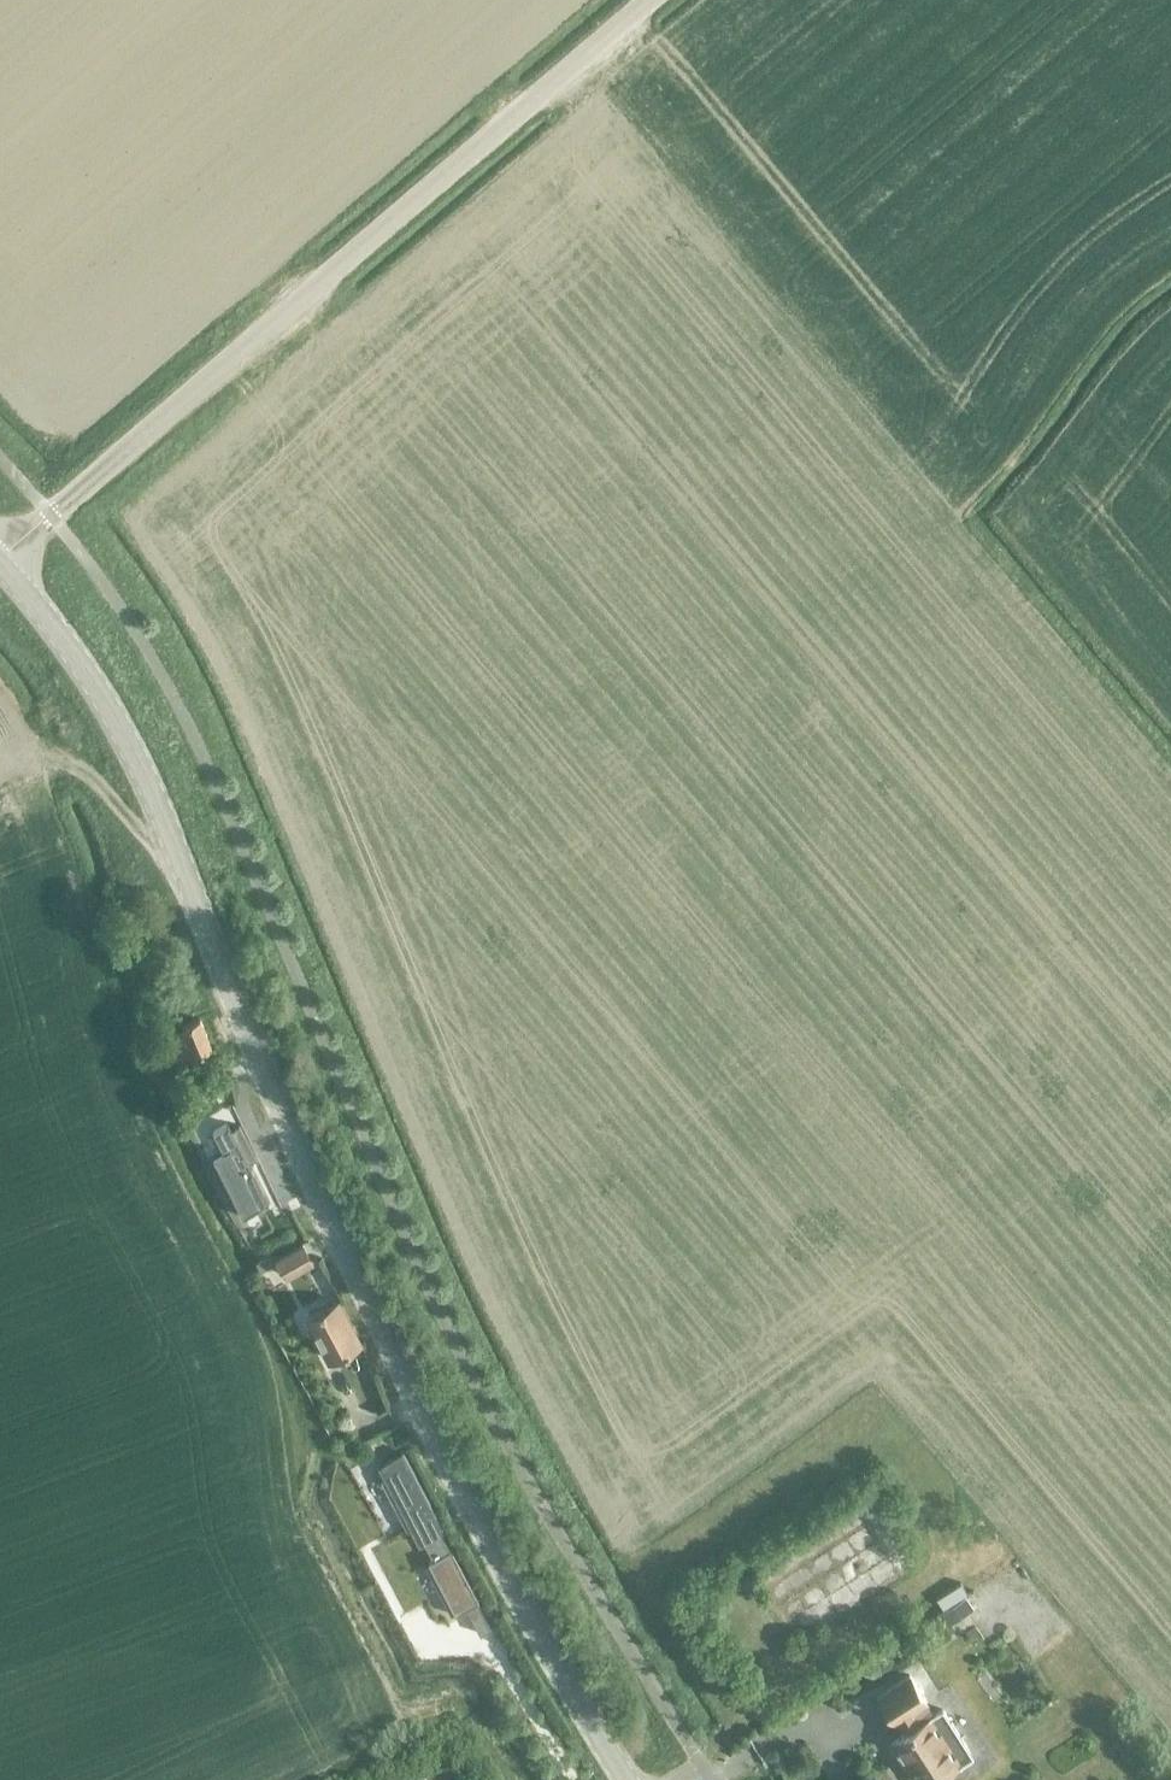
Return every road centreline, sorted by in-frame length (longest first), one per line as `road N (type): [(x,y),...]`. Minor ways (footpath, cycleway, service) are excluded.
road 1 (secondary): [(627,1779),(440,1450),(315,1190),(111,714),(0,570)]
road 2 (unclassified): [(0,558),(651,0)]

